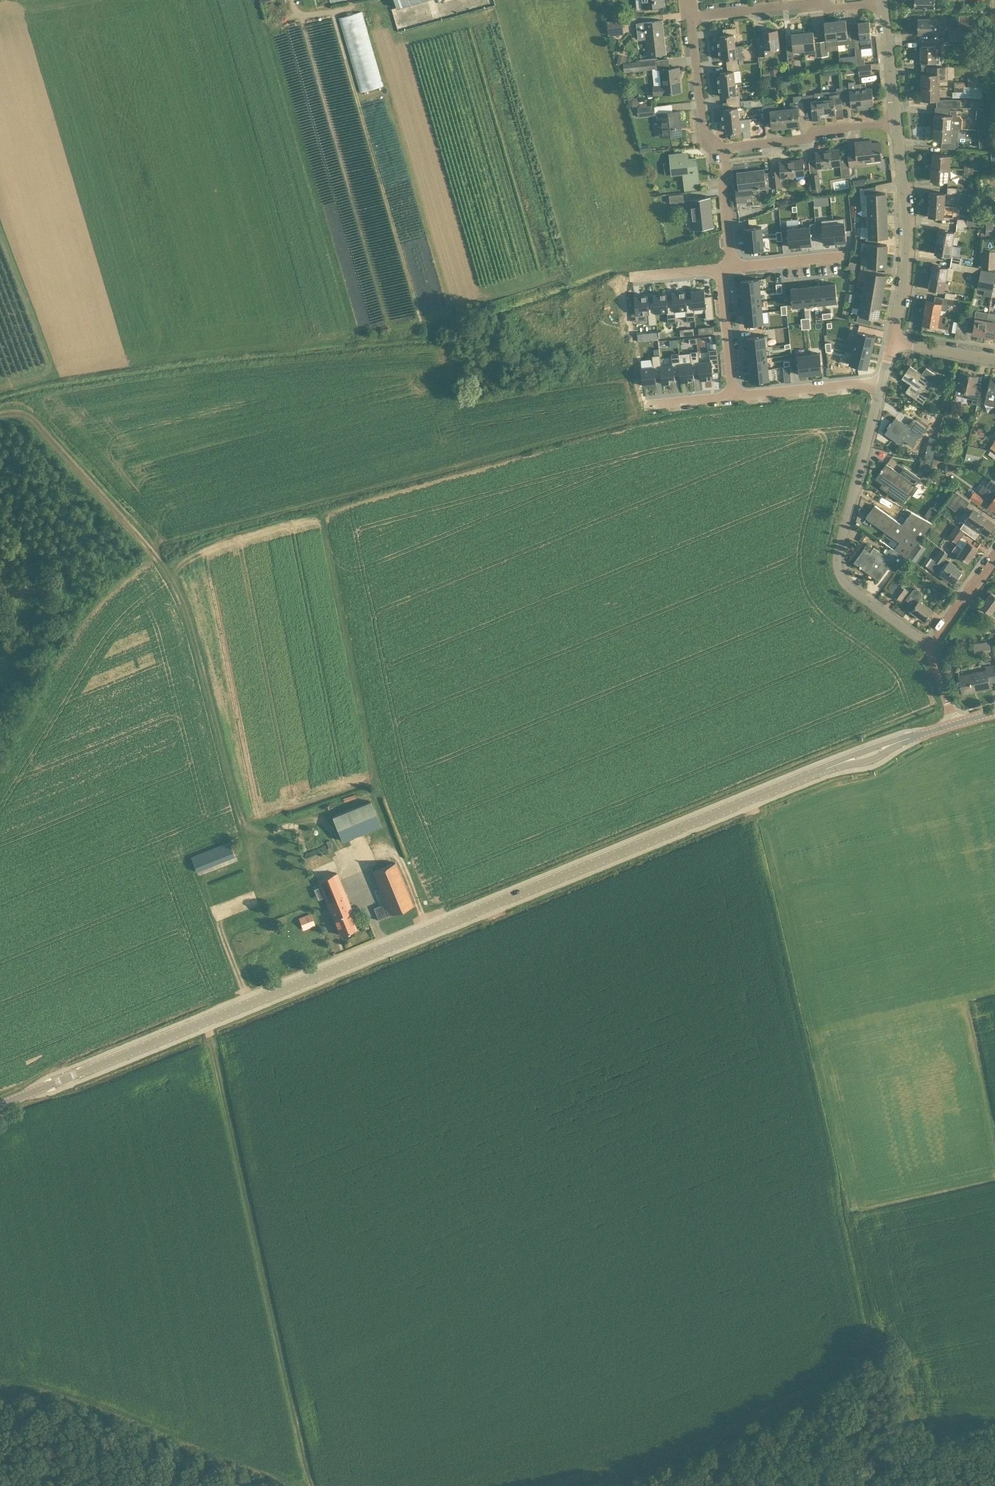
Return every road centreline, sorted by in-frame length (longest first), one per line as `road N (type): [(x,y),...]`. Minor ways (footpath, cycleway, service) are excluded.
road 1 (tertiary): [(0,1111),(838,763)]
road 2 (track): [(252,1006),(207,882),(245,861),(248,842),(181,594),(146,539),(71,455),(34,419),(0,413)]
road 3 (track): [(311,1485),(206,1025)]
road 4 (residential): [(929,648),(851,588),(838,557),(882,382)]
road 5 (residential): [(892,340),(905,242),(897,120)]
road 6 (residential): [(693,15),(884,3)]
road 7 (residential): [(721,148),(897,120)]
road 8 (residential): [(736,396),(882,382)]
road 9 (residential): [(693,15),(705,134),(721,148)]
road 10 (residential): [(736,396),(723,274)]

